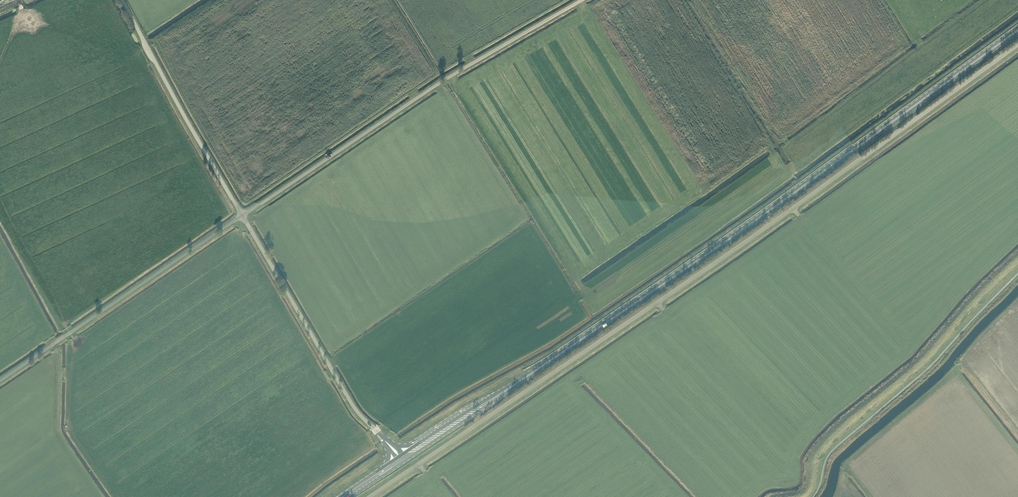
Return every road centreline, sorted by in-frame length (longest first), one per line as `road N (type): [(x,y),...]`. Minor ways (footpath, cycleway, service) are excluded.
road 1 (unclassified): [(372,496),(751,240),(1017,45)]
road 2 (primary): [(401,460),(744,229),(1017,30)]
road 3 (unclassified): [(242,216),(445,80),(583,0)]
road 4 (unclassified): [(0,381),(242,216)]
road 5 (unclassified): [(401,460),(355,409),(242,216)]
road 6 (unclassified): [(242,216),(122,0)]

